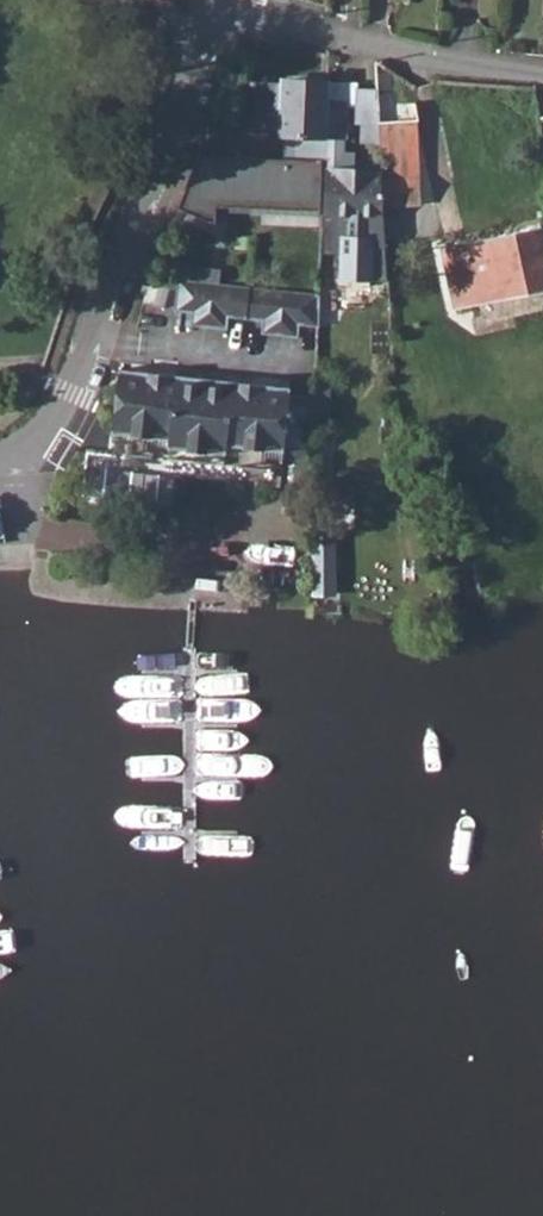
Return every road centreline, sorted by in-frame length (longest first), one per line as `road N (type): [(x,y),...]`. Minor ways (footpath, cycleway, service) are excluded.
road 1 (residential): [(212,12),(69,395),(40,435),(0,454)]
road 2 (residential): [(542,75),(347,40)]
road 3 (residential): [(347,40),(262,14),(212,12)]

